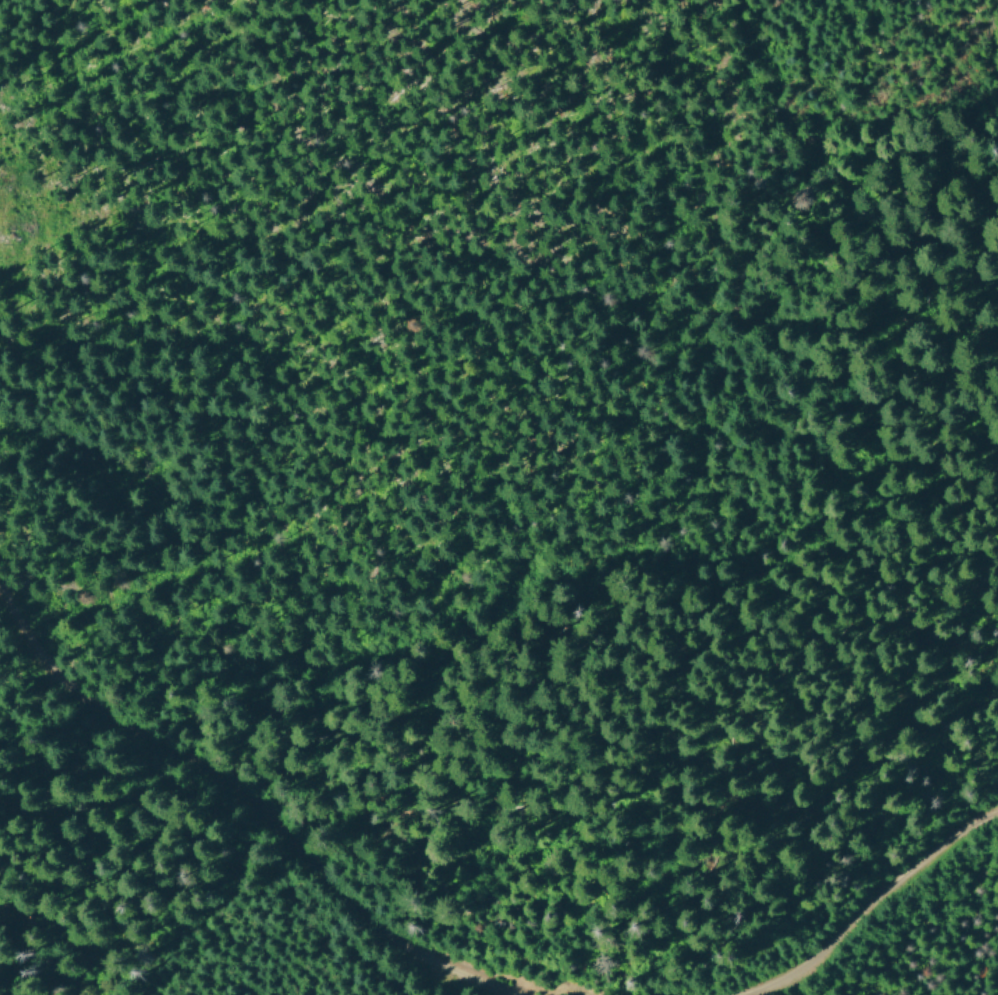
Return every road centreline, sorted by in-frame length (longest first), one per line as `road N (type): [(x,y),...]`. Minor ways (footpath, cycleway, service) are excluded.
road 1 (residential): [(517,994),(402,946),(234,786),(72,694),(0,596)]
road 2 (residential): [(997,802),(967,812),(902,865),(800,971),(747,994)]

